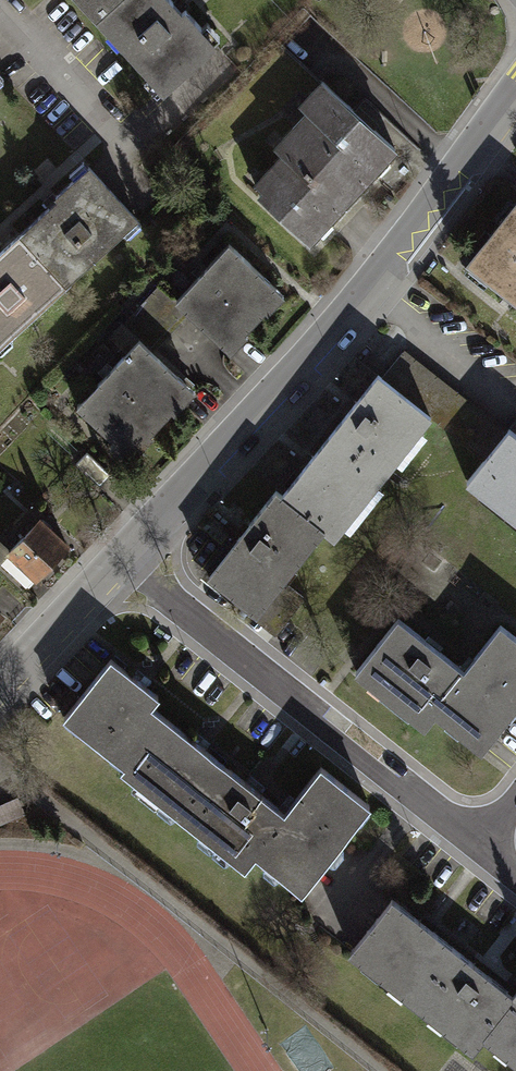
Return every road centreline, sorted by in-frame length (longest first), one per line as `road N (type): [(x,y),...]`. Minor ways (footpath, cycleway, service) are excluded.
road 1 (residential): [(515,90),(424,212),(120,558)]
road 2 (residential): [(482,845),(120,558)]
road 3 (residential): [(120,558),(0,680)]

